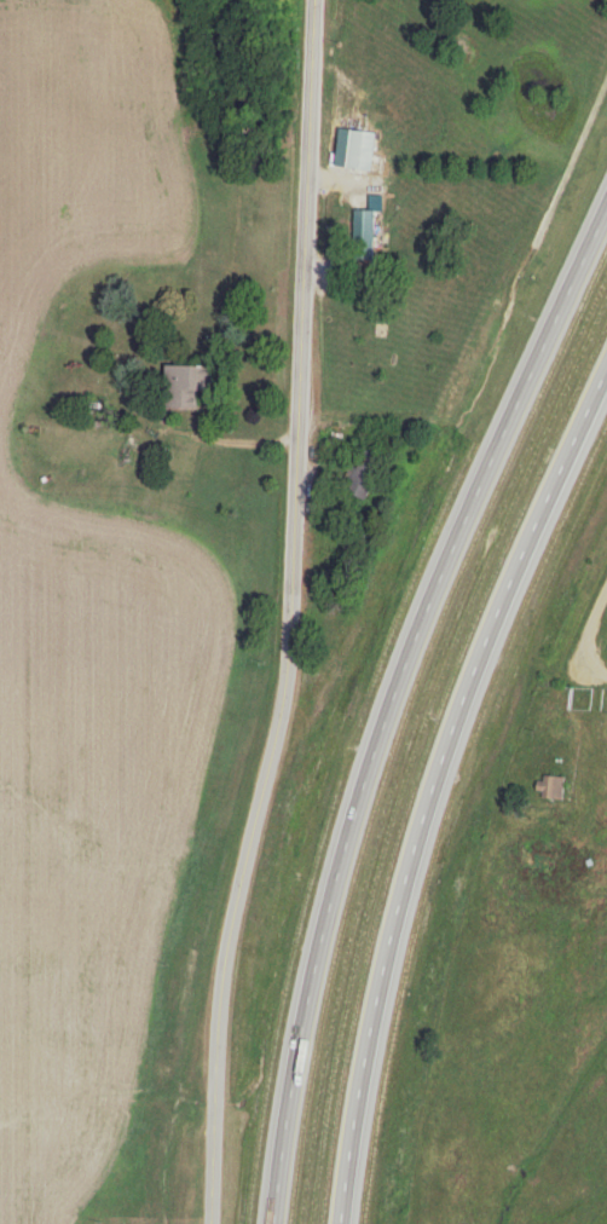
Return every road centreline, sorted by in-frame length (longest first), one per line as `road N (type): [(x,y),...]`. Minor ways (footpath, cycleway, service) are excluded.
road 1 (residential): [(318,0),(294,683),(231,916),(190,1124),(181,1223)]
road 2 (motorway): [(606,216),(458,537),(381,734),(318,953),(275,1223)]
road 3 (motorway): [(341,1223),(398,907),(480,653),(606,368)]

